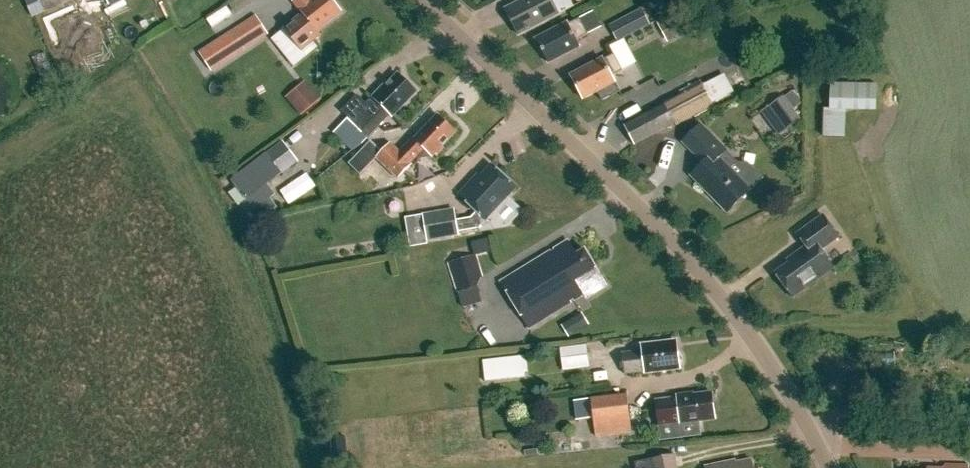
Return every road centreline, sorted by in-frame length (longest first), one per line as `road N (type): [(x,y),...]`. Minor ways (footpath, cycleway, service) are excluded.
road 1 (tertiary): [(830,467),(774,377),(675,246),(421,0)]

